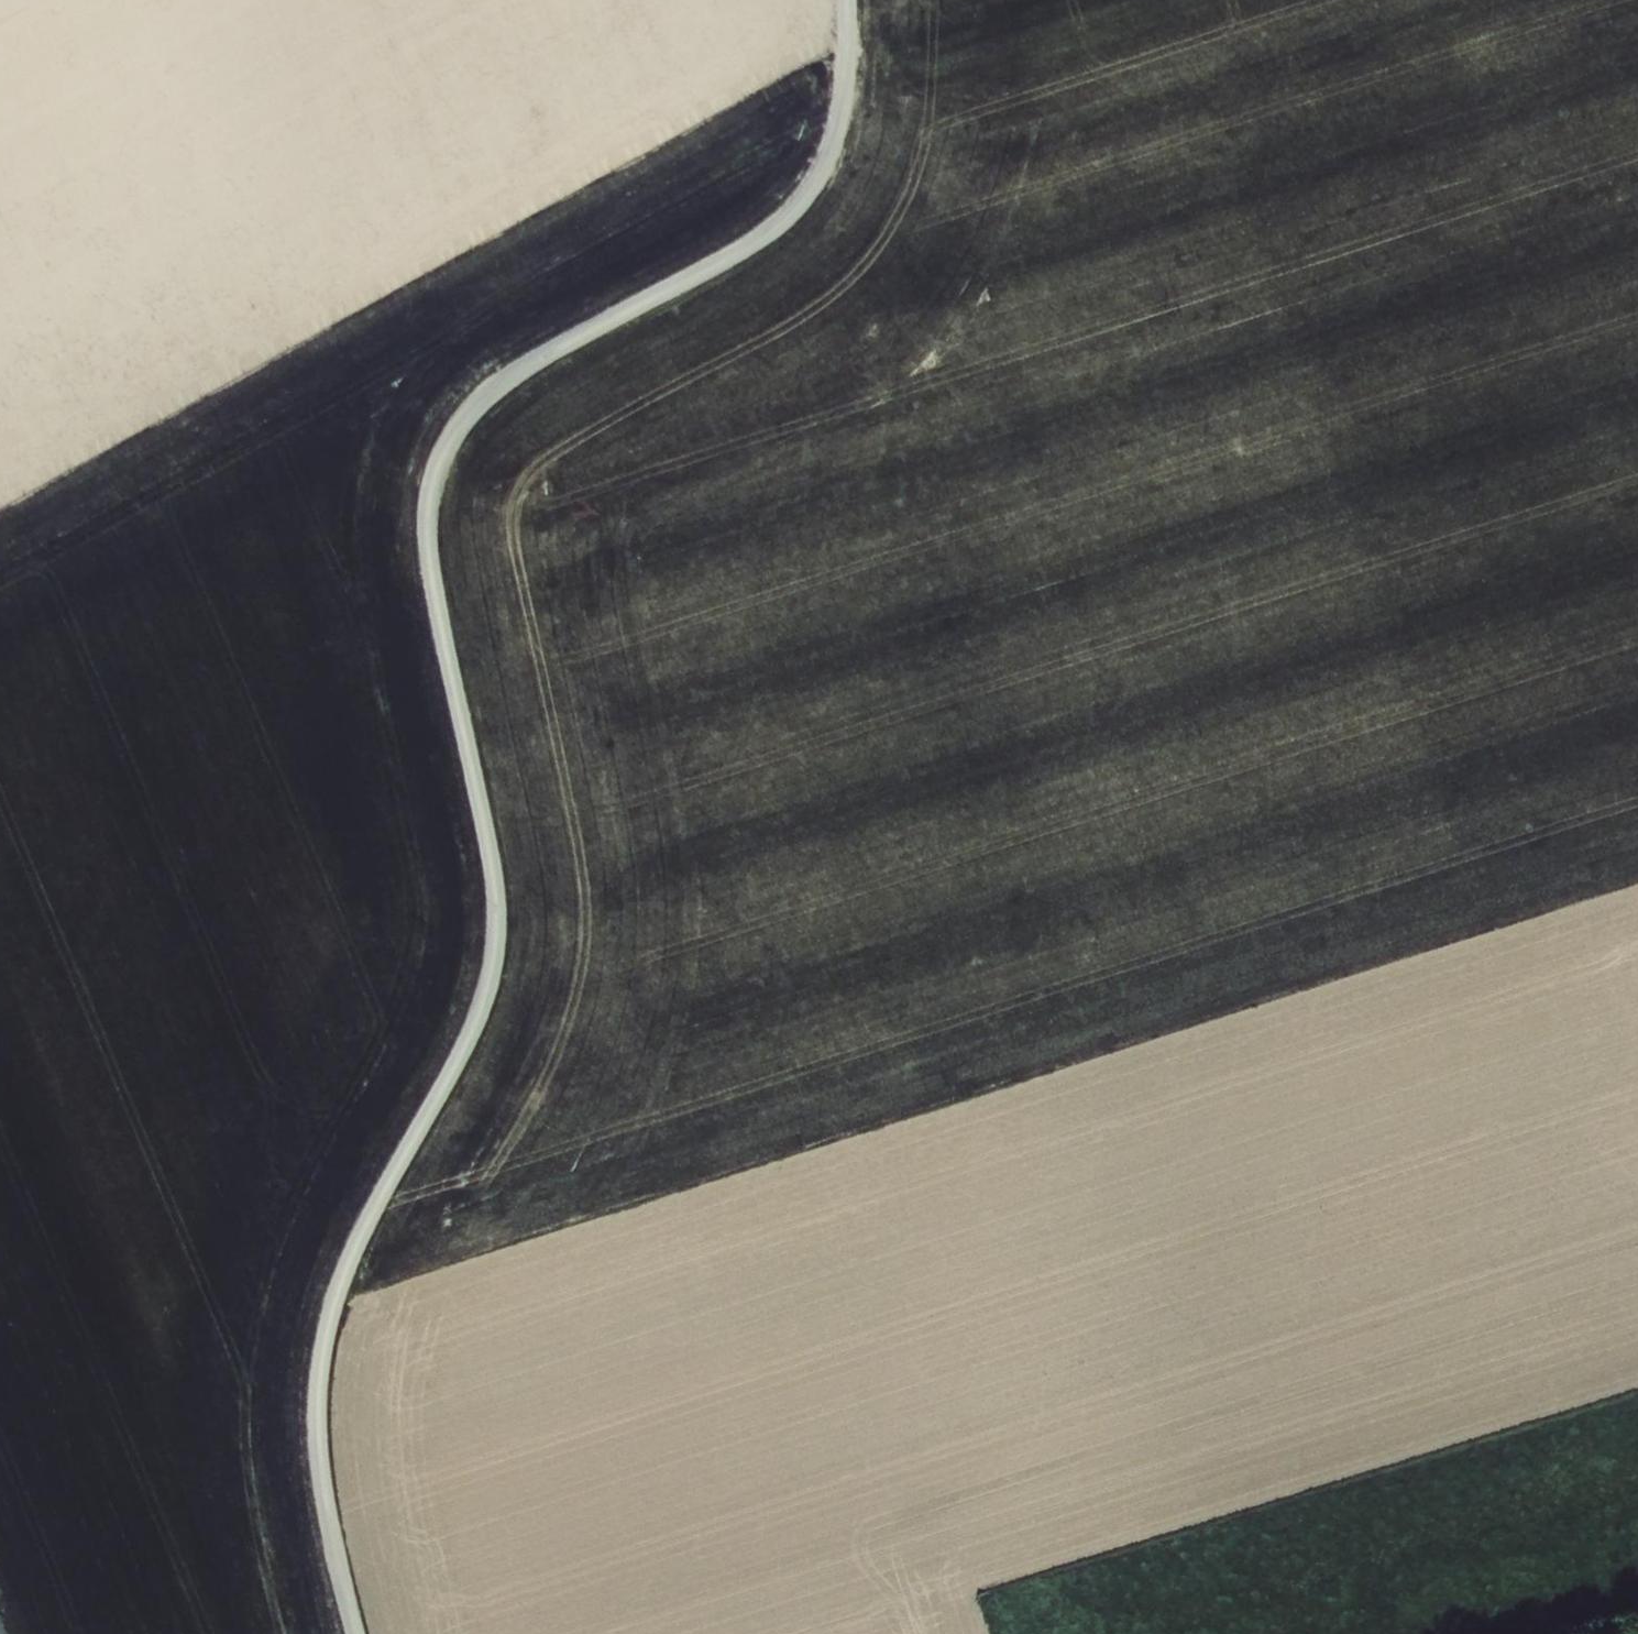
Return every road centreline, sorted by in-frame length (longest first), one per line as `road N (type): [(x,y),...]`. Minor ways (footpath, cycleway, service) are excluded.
road 1 (track): [(848,0),(836,132),(802,199),(749,245),(510,377),(457,426),(429,489),(429,567),(497,917),(477,1017),(364,1227),(325,1336),(319,1457),(355,1633)]

